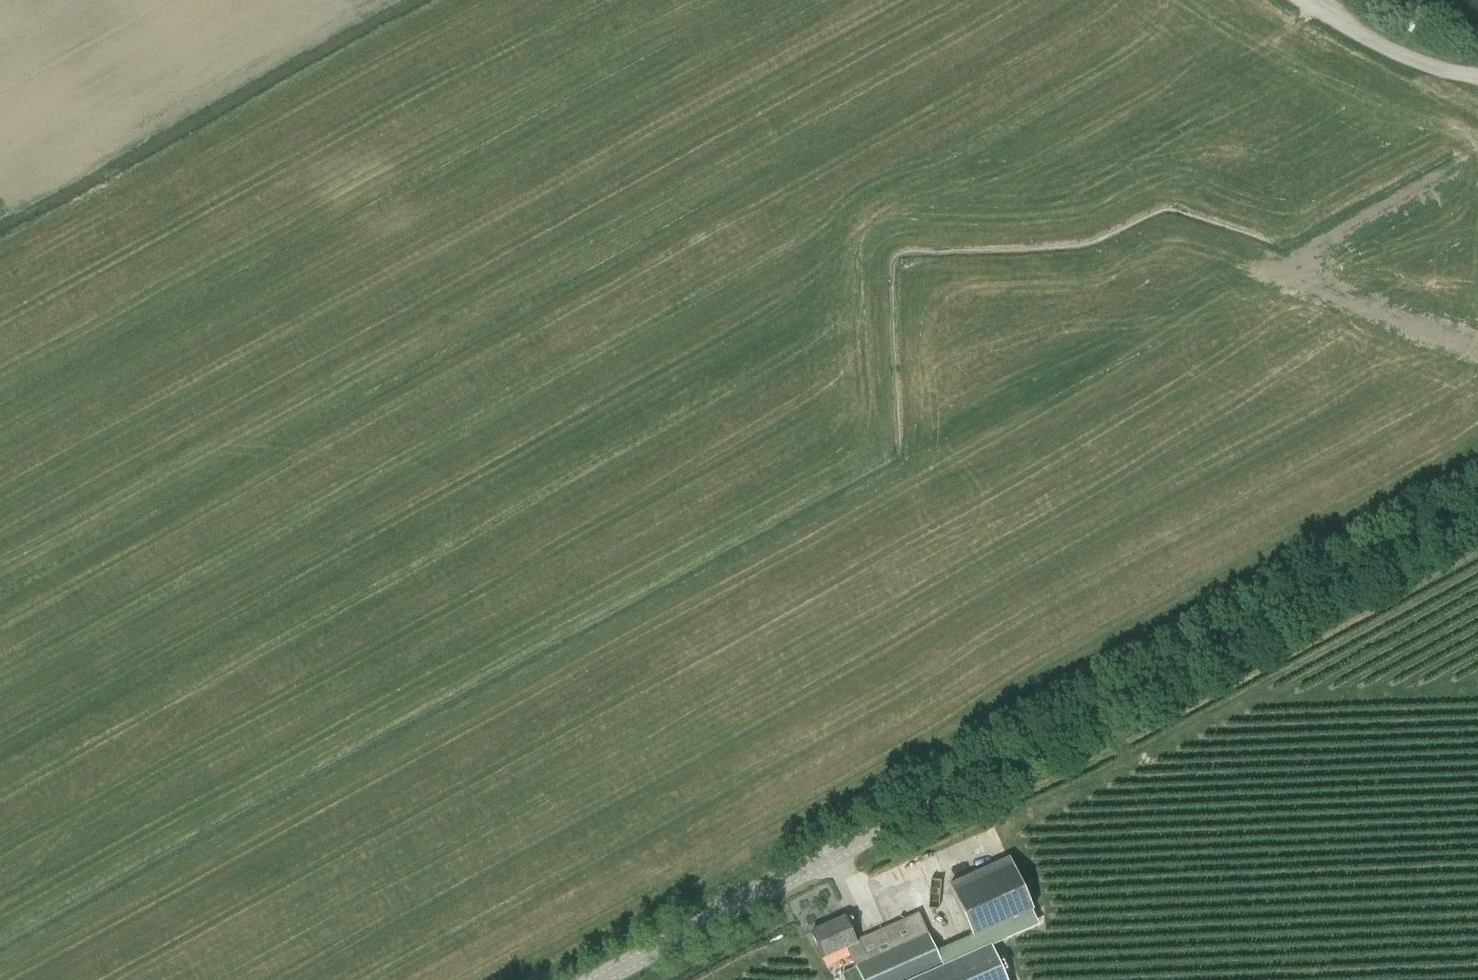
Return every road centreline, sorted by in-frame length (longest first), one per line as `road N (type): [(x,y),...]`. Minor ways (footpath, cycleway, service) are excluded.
road 1 (tertiary): [(597,979),(1477,507)]
road 2 (track): [(1477,78),(1404,56),(1304,0)]

